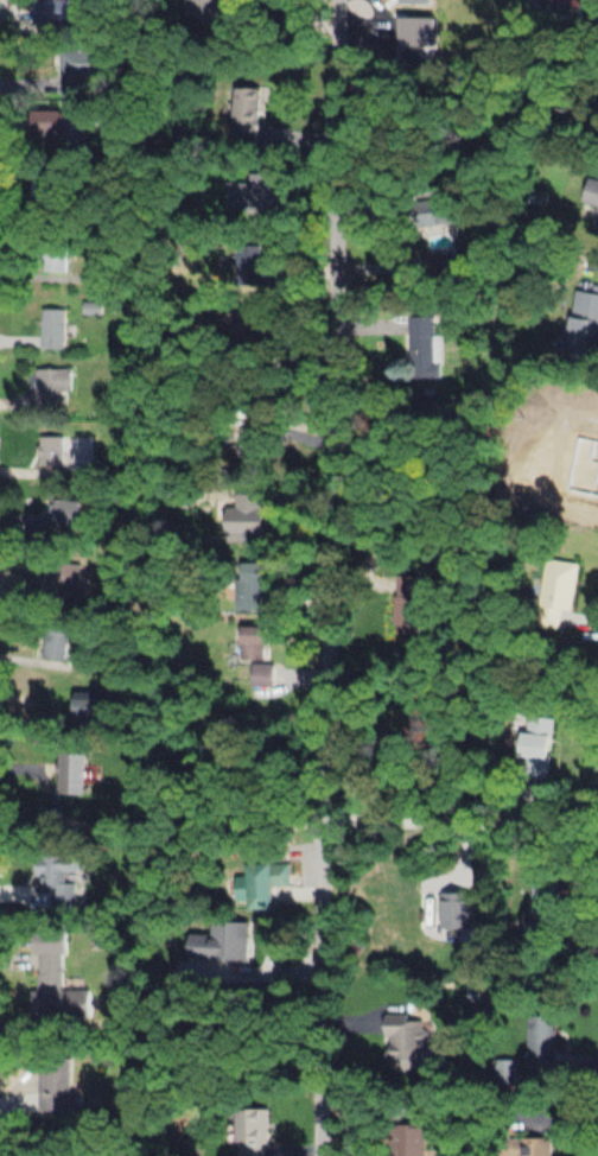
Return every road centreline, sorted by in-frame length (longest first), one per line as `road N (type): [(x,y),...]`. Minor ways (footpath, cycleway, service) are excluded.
road 1 (residential): [(315,1155),(312,814),(328,0)]
road 2 (residential): [(597,827),(312,814),(0,816)]

